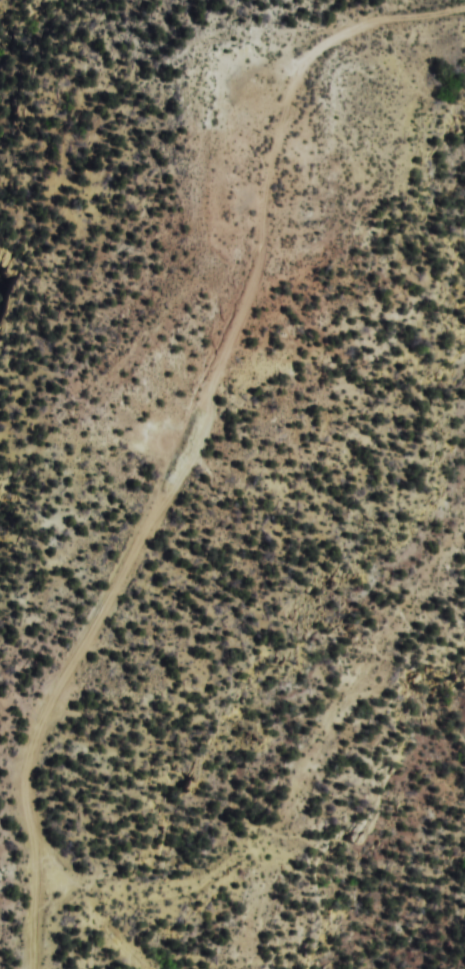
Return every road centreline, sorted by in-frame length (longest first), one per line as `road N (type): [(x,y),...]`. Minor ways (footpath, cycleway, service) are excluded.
road 1 (residential): [(50,968),(20,845),(26,749),(78,617),(237,389),(347,124),(437,24),(464,11)]

